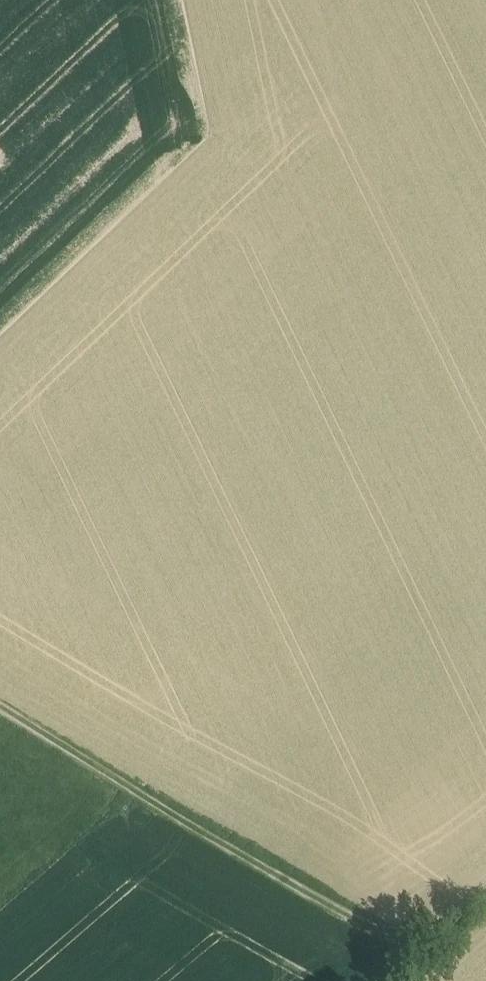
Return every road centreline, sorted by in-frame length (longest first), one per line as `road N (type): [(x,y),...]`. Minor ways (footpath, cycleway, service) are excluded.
road 1 (track): [(485,897),(465,913),(399,930),(217,840),(0,711)]

